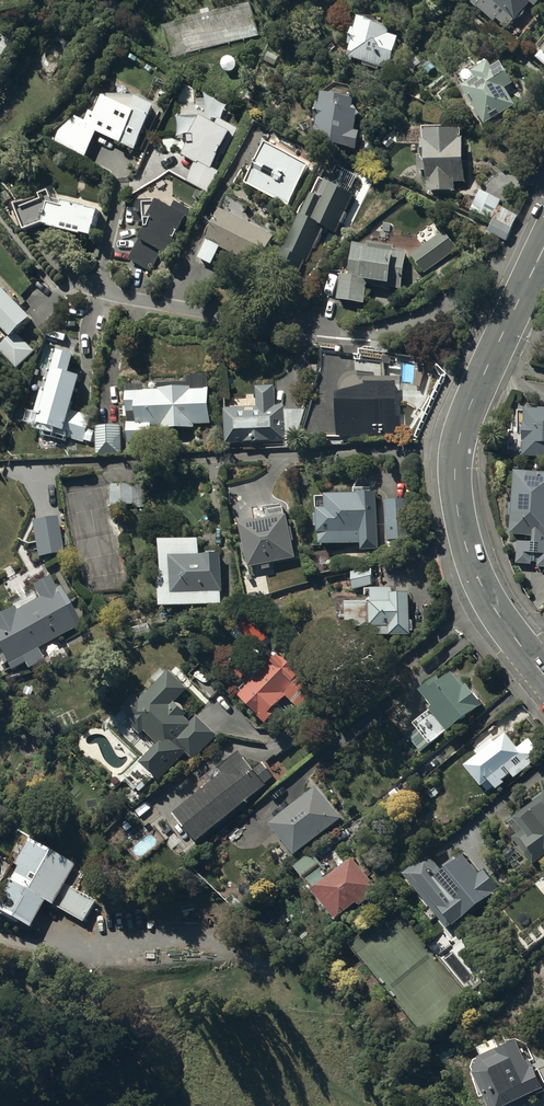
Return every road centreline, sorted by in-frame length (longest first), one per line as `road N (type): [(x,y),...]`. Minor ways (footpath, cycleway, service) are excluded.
road 1 (residential): [(76,282),(205,315),(380,333),(423,318),(494,266),(537,261)]
road 2 (tertiary): [(537,261),(472,406),(455,489),(476,578),(543,667)]
road 3 (track): [(218,945),(268,977),(298,1042),(356,1105)]

